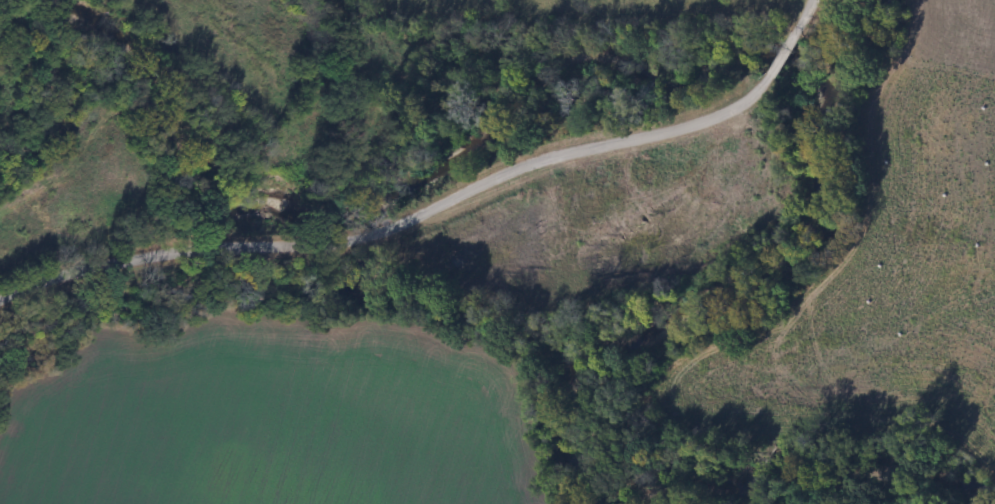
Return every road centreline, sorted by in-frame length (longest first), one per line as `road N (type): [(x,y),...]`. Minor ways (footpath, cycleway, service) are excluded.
road 1 (residential): [(0,298),(67,257),(414,216),(754,97),(766,79)]

